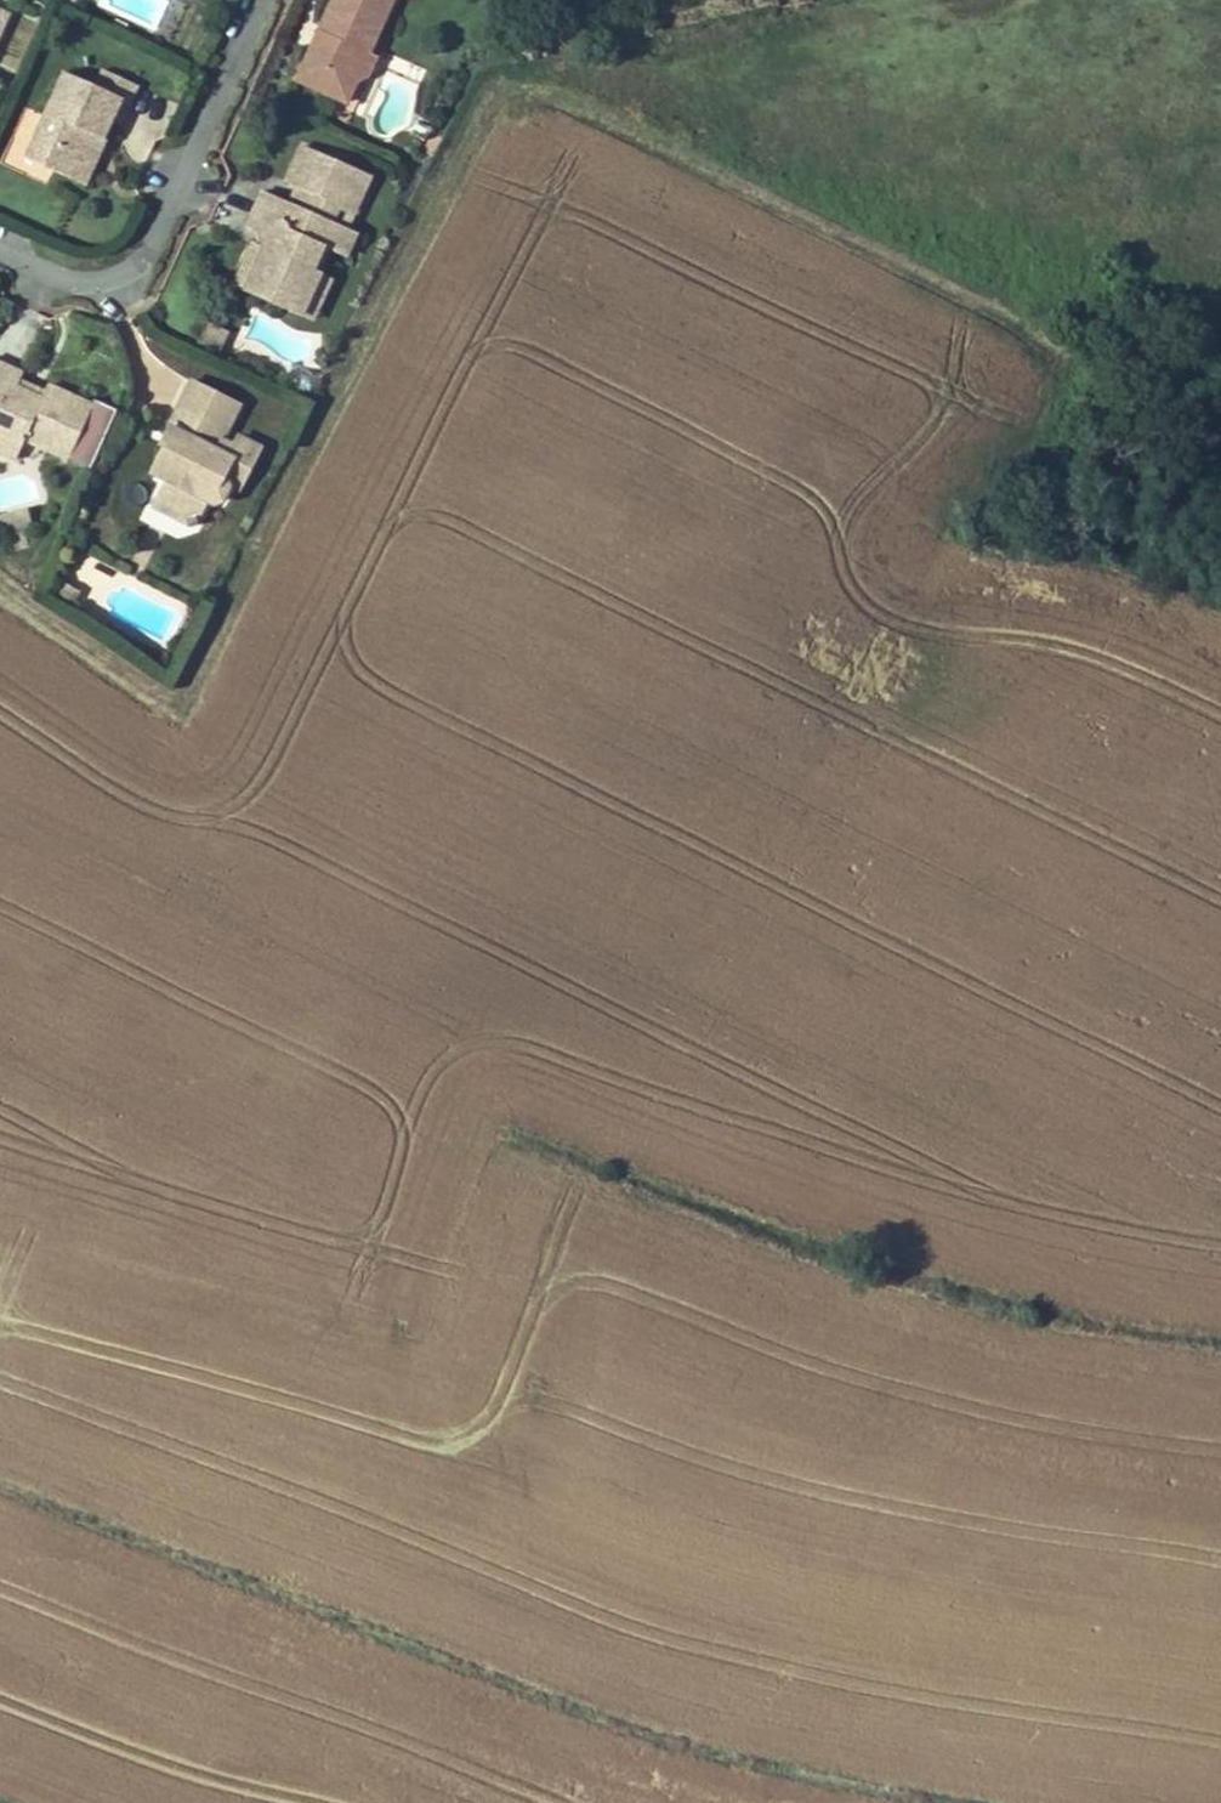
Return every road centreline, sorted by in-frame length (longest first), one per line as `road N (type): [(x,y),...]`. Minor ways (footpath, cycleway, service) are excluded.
road 1 (residential): [(0,253),(58,279),(95,283),(146,251),(261,0)]
road 2 (track): [(320,1802),(173,1768),(0,1698)]

